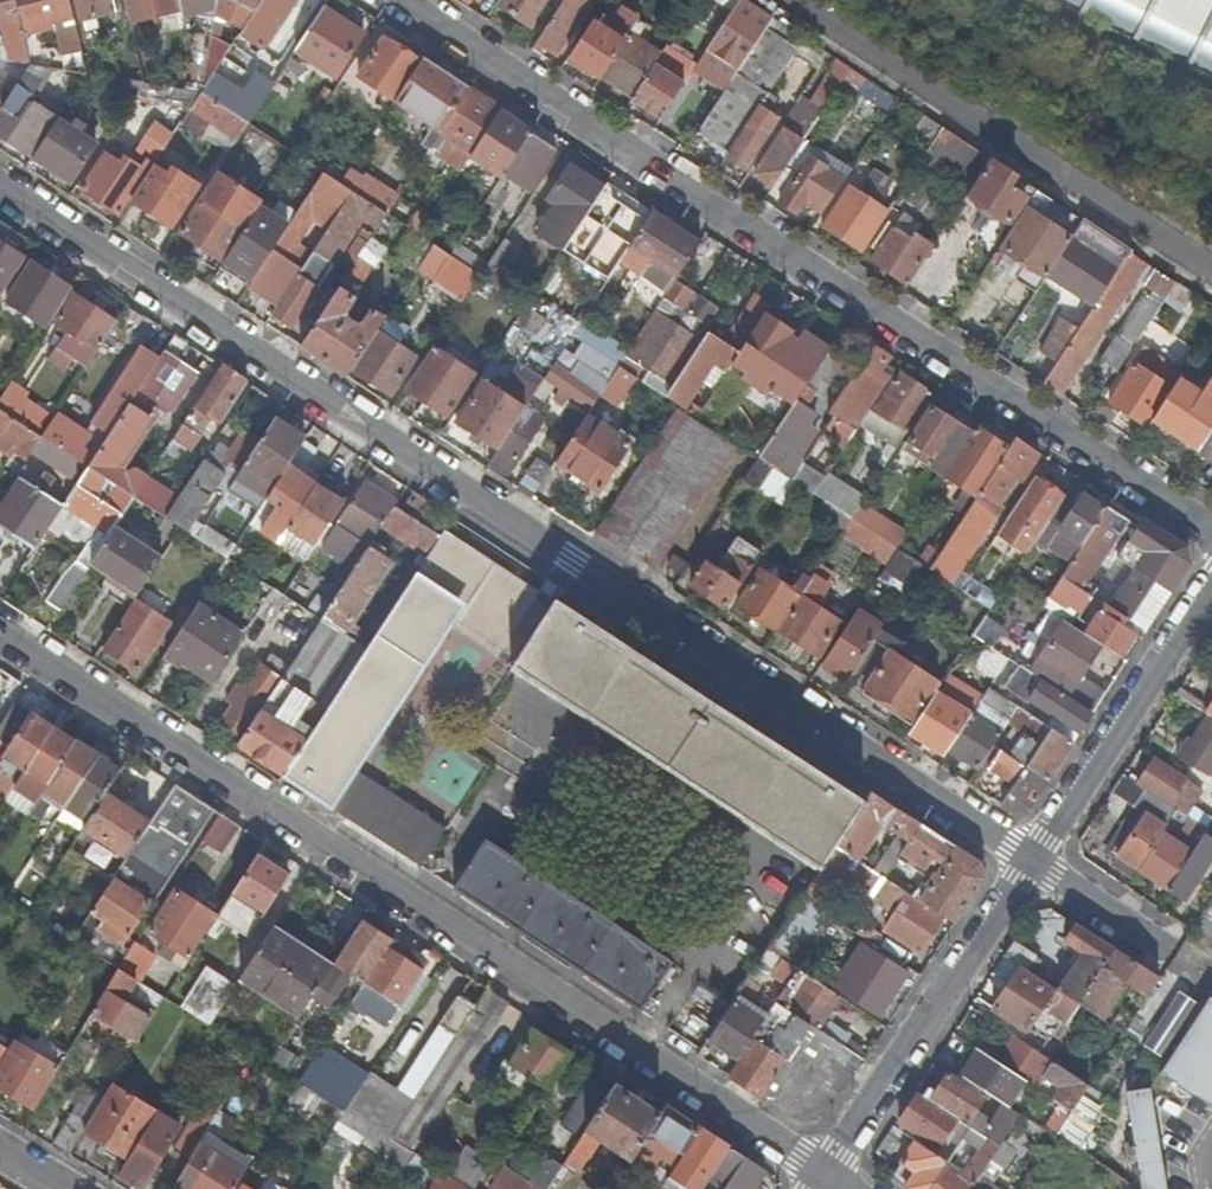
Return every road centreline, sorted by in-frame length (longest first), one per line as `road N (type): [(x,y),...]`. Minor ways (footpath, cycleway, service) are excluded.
road 1 (residential): [(0,190),(1038,859)]
road 2 (residential): [(822,1171),(0,631)]
road 3 (residential): [(1211,537),(388,0)]
road 4 (residential): [(822,1171),(1038,859)]
road 5 (residential): [(1038,859),(1211,596)]
road 6 (residential): [(1173,953),(1038,859)]

